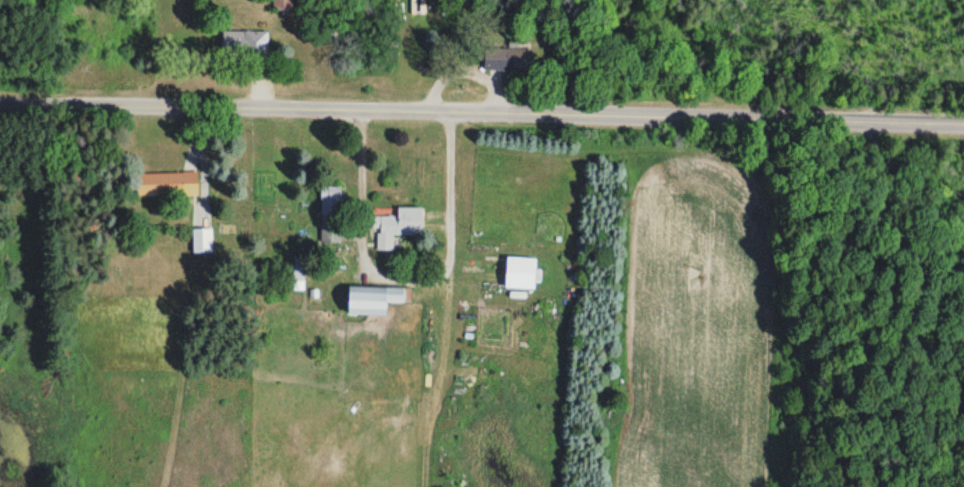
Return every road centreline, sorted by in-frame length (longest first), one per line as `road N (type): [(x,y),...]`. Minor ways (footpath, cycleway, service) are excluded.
road 1 (residential): [(707,116),(0,104)]
road 2 (residential): [(963,121),(707,116)]

